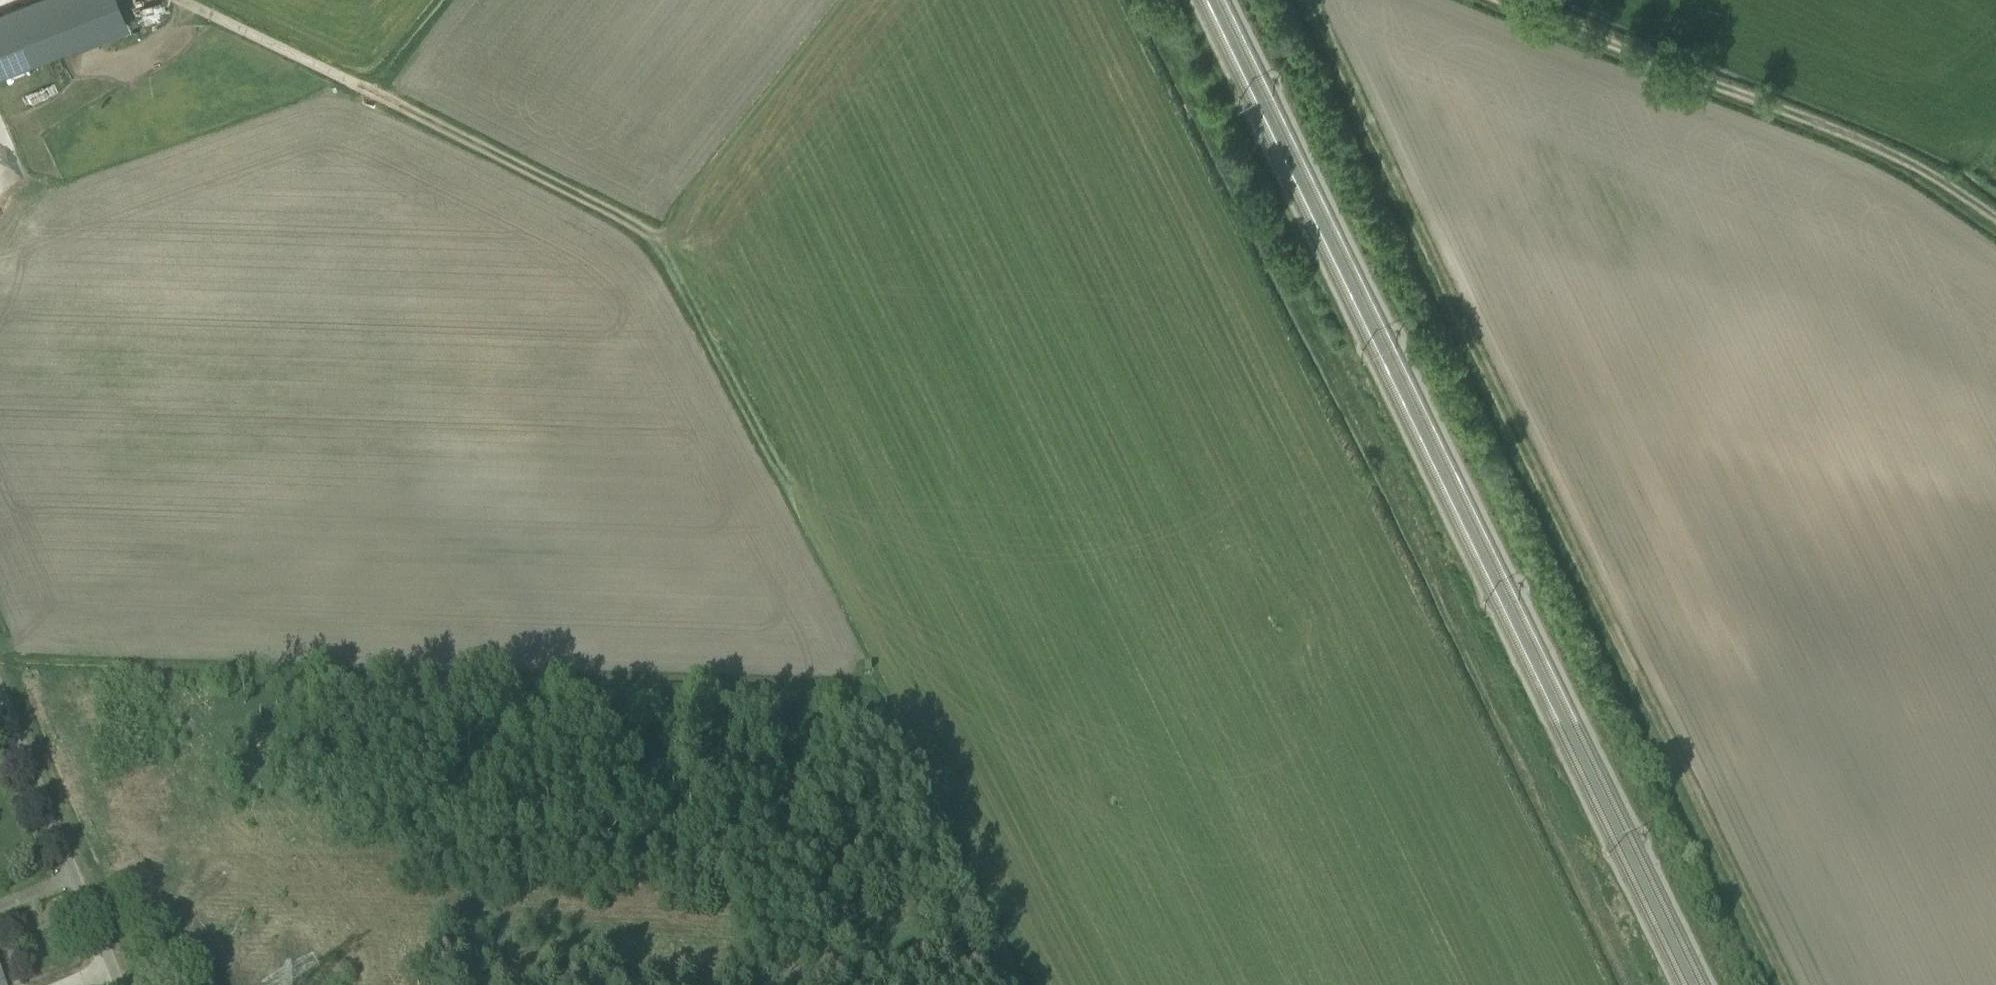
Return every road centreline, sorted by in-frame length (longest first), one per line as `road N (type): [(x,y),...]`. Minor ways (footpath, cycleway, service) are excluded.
road 1 (track): [(1995,217),(1906,159),(1502,0)]
road 2 (unclassified): [(124,984),(0,681)]

